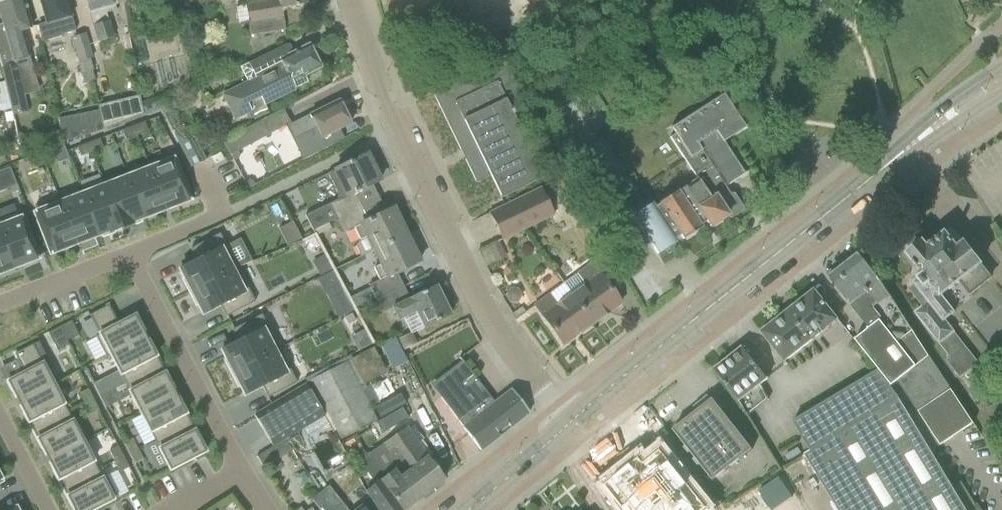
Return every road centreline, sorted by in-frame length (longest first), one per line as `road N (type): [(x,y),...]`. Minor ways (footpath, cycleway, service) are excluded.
road 1 (residential): [(566,422),(1001,81)]
road 2 (residential): [(566,422),(506,342),(417,172),(359,0)]
road 3 (residential): [(241,475),(129,255)]
road 4 (residential): [(129,255),(0,304)]
road 5 (residential): [(467,509),(566,422)]

